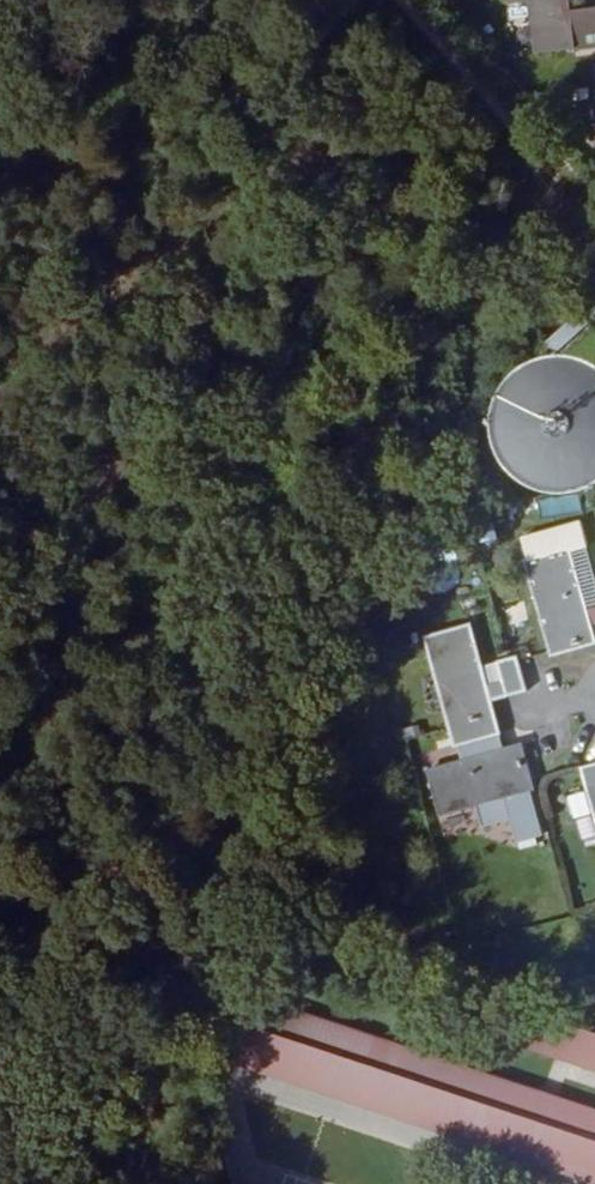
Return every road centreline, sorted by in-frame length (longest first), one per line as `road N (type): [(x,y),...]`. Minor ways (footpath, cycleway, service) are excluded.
road 1 (track): [(391,0),(594,224)]

